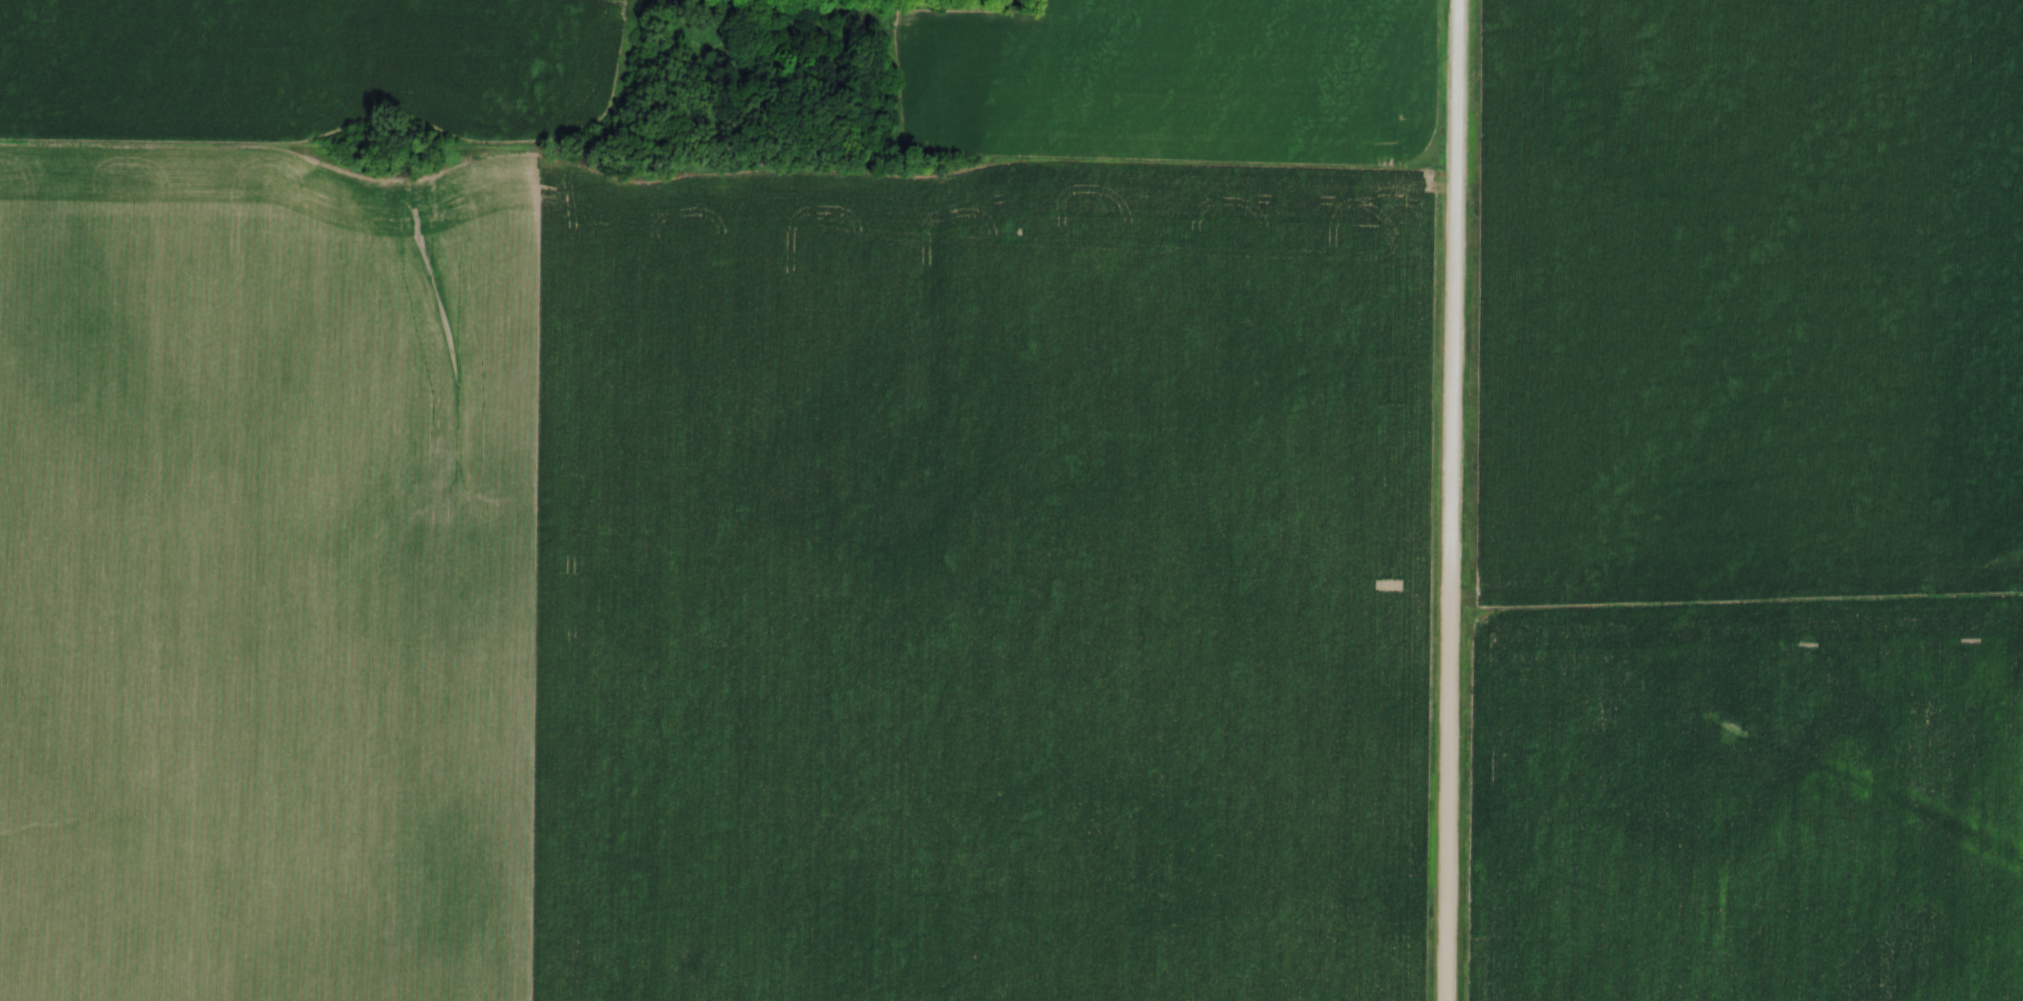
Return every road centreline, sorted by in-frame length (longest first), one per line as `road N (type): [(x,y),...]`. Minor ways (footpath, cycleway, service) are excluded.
road 1 (residential): [(1446,1000),(1458,0)]

